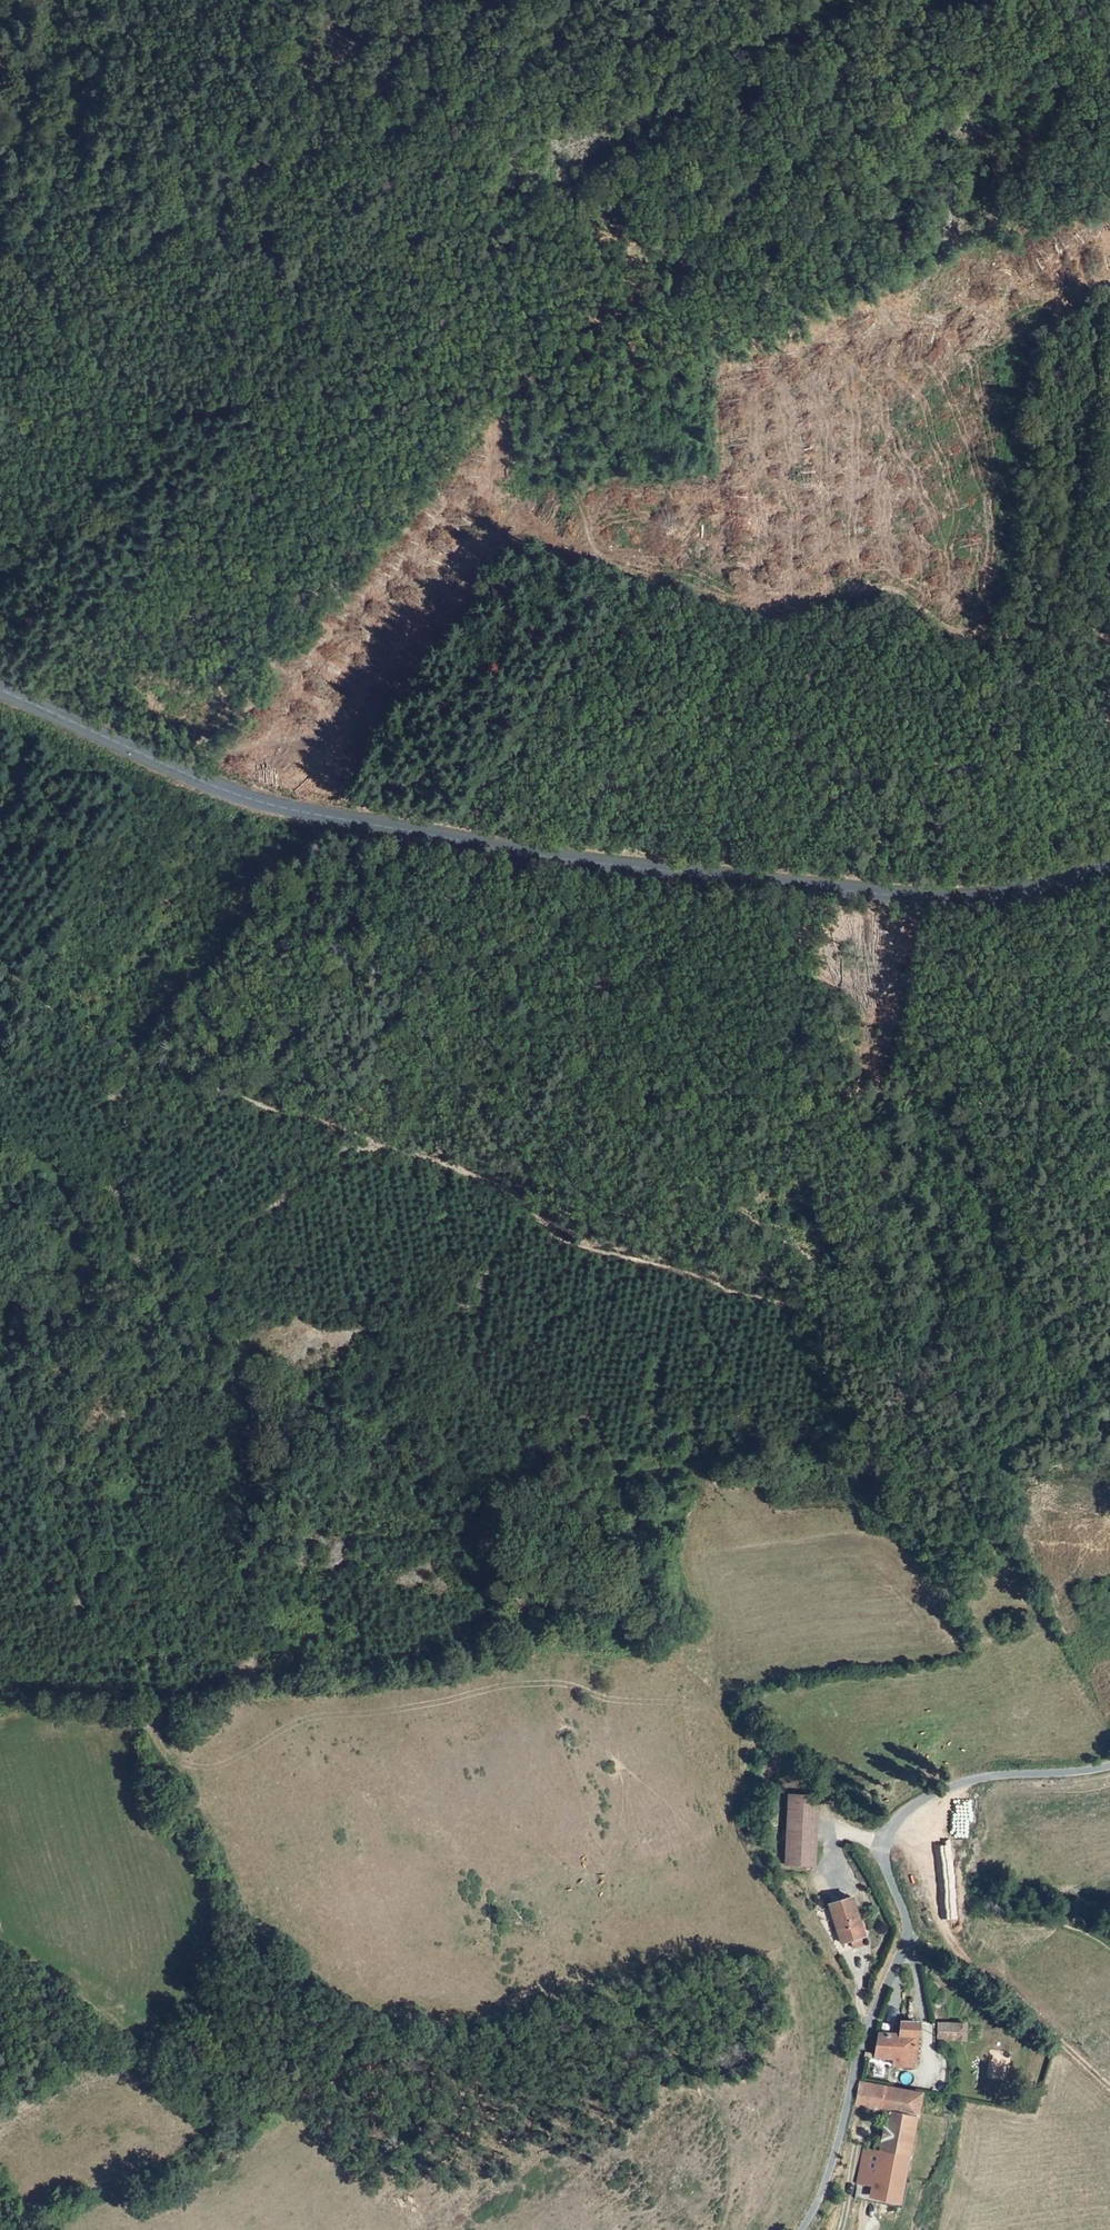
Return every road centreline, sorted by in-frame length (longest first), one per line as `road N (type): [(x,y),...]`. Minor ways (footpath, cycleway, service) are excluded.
road 1 (tertiary): [(1109,865),(972,897),(566,859),(237,795),(0,690)]
road 2 (unclassified): [(1109,1766),(959,1784),(906,1808),(887,1831),(885,1865),(907,1933),(869,2016),(825,2185),(801,2229)]
road 3 (track): [(0,792),(30,732),(110,772),(125,747)]

